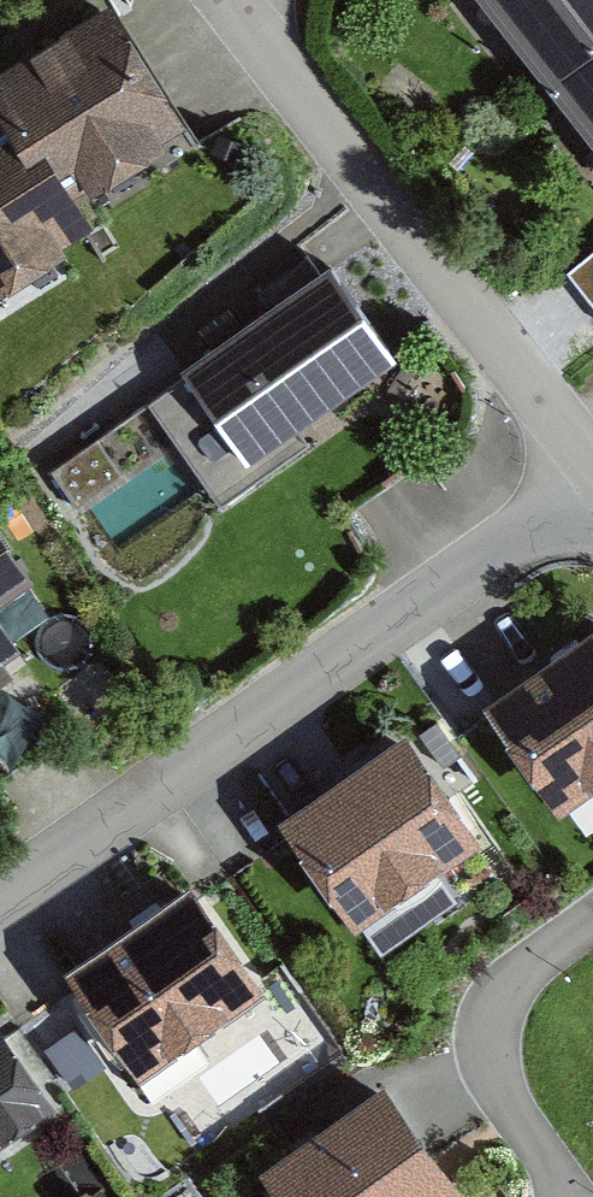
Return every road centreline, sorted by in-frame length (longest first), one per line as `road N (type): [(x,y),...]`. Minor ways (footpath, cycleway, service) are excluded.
road 1 (residential): [(0,898),(592,472)]
road 2 (residential): [(227,0),(592,465)]
road 3 (residential): [(592,921),(498,995),(483,1042),(487,1067),(567,1196)]

